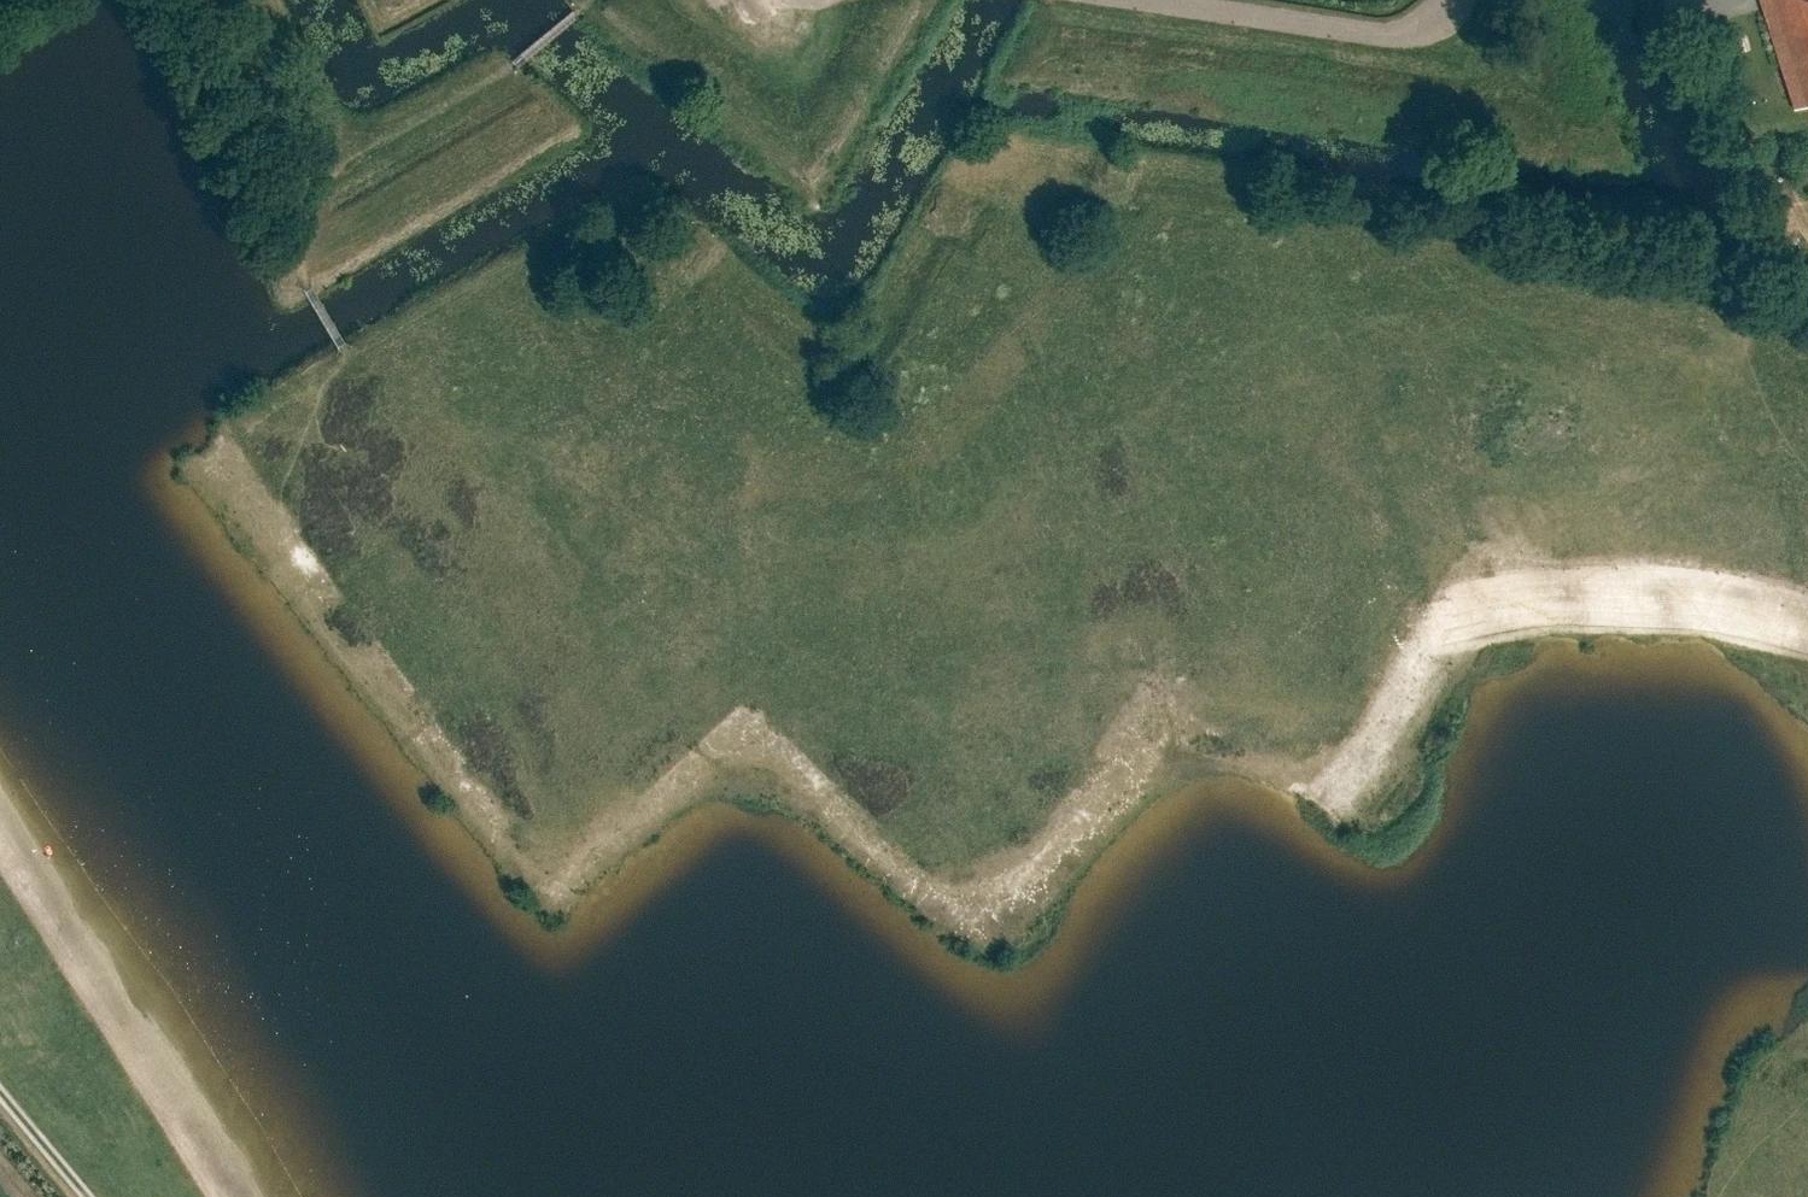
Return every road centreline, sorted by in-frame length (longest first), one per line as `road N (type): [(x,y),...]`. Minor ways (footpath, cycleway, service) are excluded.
road 1 (residential): [(1453,0),(1423,28),(1368,35),(1138,0)]
road 2 (track): [(0,1091),(88,1196)]

